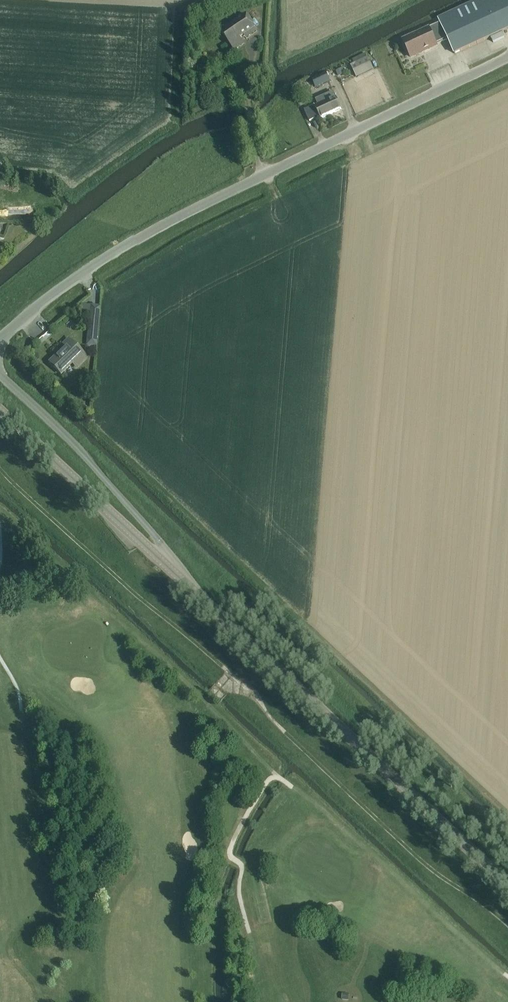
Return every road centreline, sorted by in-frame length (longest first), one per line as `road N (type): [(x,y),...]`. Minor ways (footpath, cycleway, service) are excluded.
road 1 (track): [(507,943),(0,459)]
road 2 (unclassified): [(0,340),(149,232),(507,57)]
road 3 (tertiary): [(507,885),(186,583)]
road 4 (unclassified): [(186,583),(84,455),(0,375)]
road 5 (tertiary): [(186,583),(0,412)]

